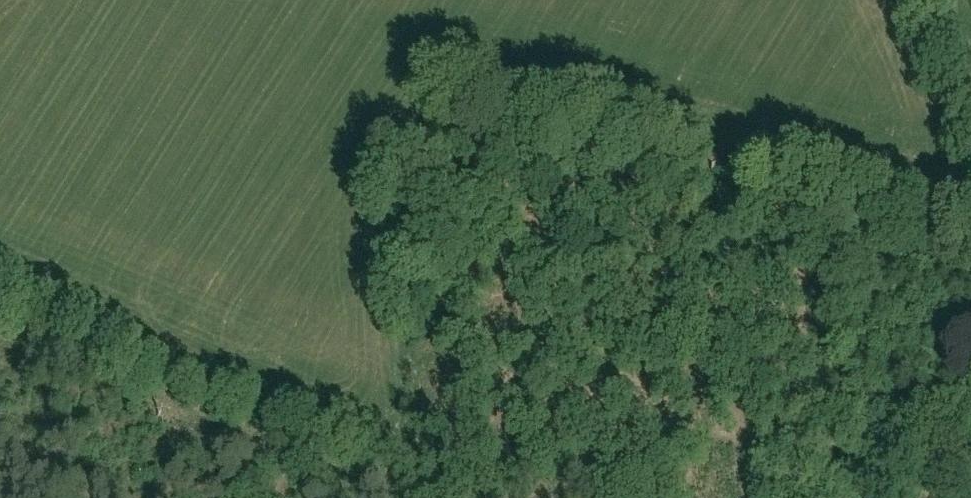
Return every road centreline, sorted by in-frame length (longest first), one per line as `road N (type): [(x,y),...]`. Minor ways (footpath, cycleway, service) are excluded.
road 1 (track): [(271,497),(293,469),(385,497)]

